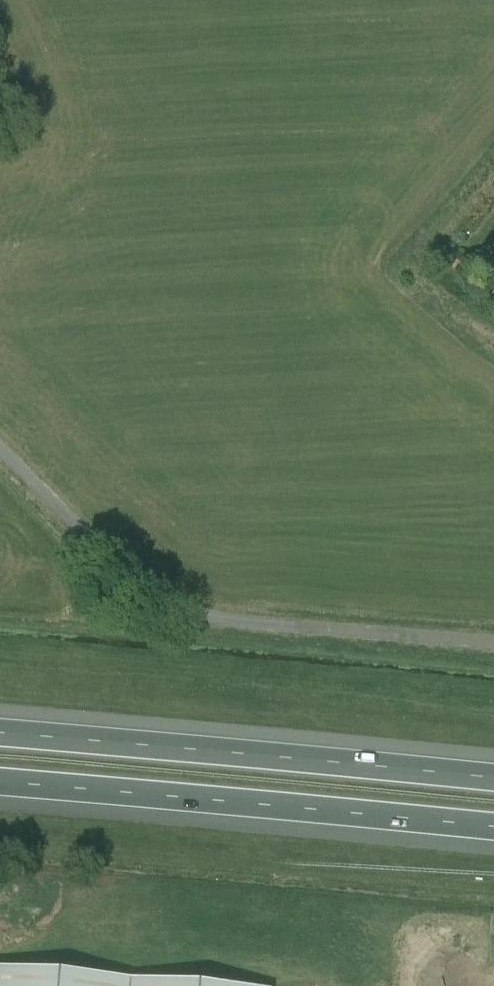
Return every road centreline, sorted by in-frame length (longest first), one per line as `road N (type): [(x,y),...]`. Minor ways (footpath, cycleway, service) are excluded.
road 1 (unclassified): [(0,442),(186,607),(244,624),(493,642)]
road 2 (motorway): [(493,777),(0,735)]
road 3 (motorway): [(0,781),(493,823)]

